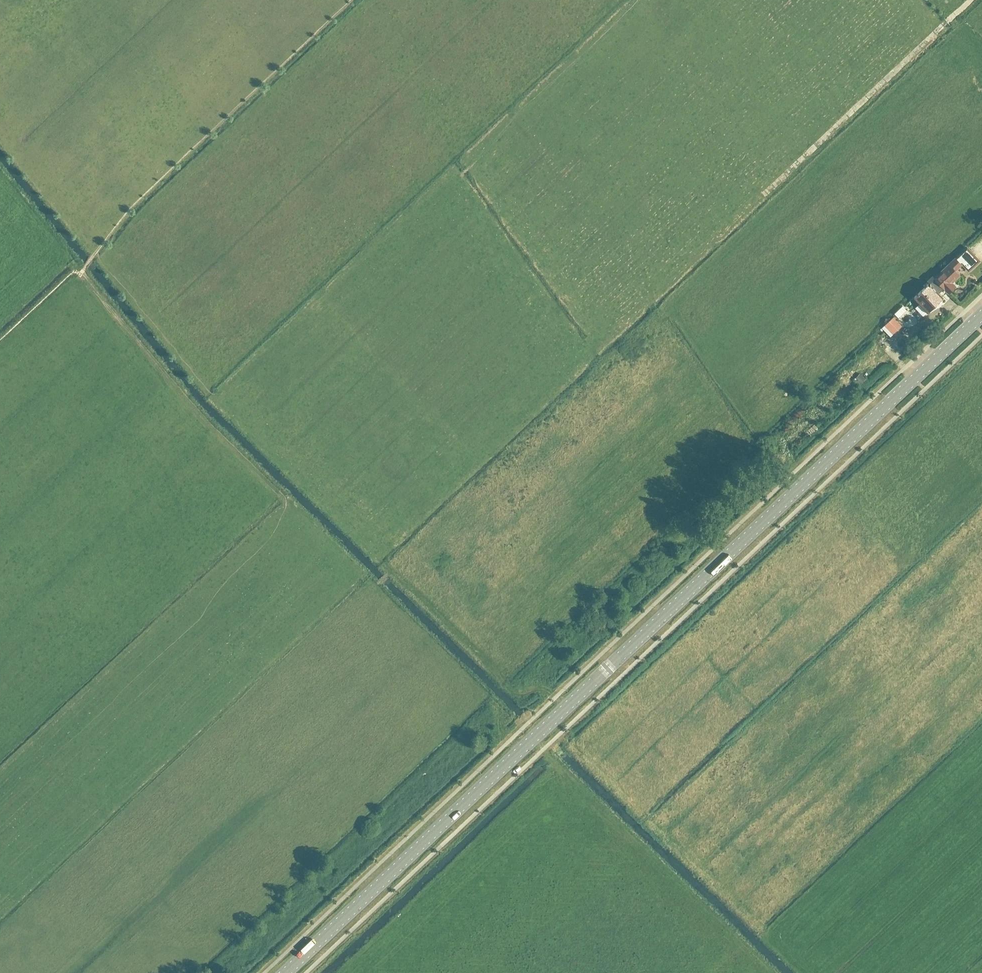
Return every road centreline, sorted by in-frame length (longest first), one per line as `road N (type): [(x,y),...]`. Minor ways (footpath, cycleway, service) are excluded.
road 1 (secondary): [(287,972),(981,316)]
road 2 (unclassified): [(774,187),(972,0)]

